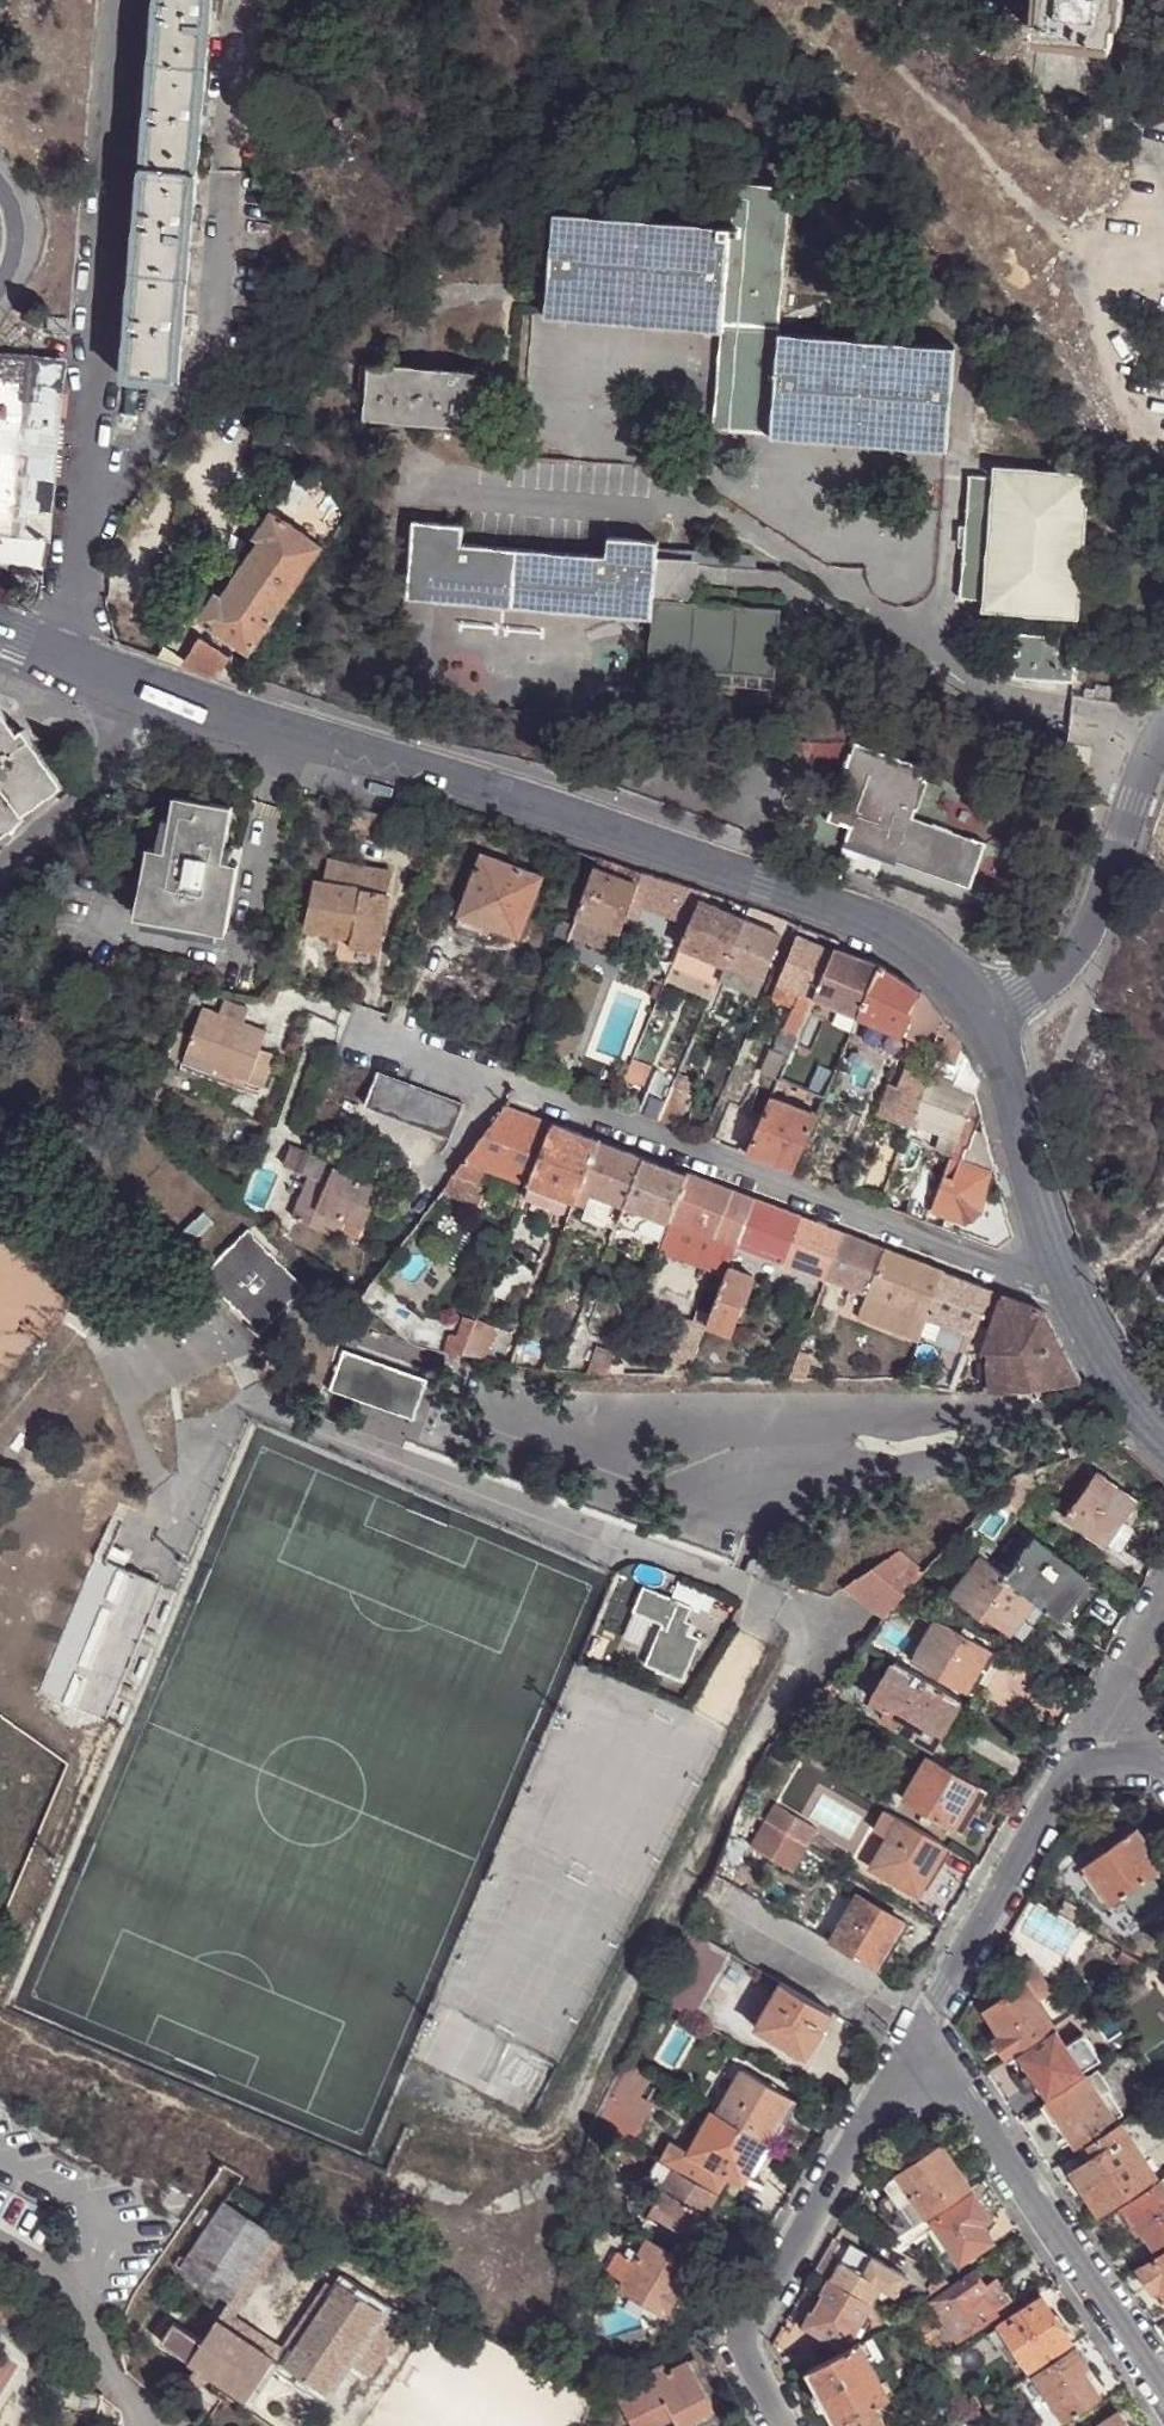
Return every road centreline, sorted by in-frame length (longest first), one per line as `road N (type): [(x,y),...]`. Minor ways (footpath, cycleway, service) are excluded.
road 1 (tertiary): [(292,733),(846,918),(961,986),(984,1016)]
road 2 (residential): [(1068,1284),(1012,1273),(378,1038)]
road 3 (residential): [(65,660),(120,0)]
road 4 (residential): [(924,2025),(739,2342),(784,2425)]
road 5 (residential): [(924,2025),(1163,2394)]
road 6 (residential): [(1163,1764),(1073,1769),(924,2025)]
road 7 (residential): [(1163,729),(1089,930),(1066,962),(984,1016)]
road 8 (tertiary): [(984,1016),(1068,1284)]
road 9 (residential): [(292,733),(231,977)]
road 10 (tertiary): [(65,660),(292,733)]
road 11 (tertiary): [(1068,1284),(1150,1436),(1163,1448)]

